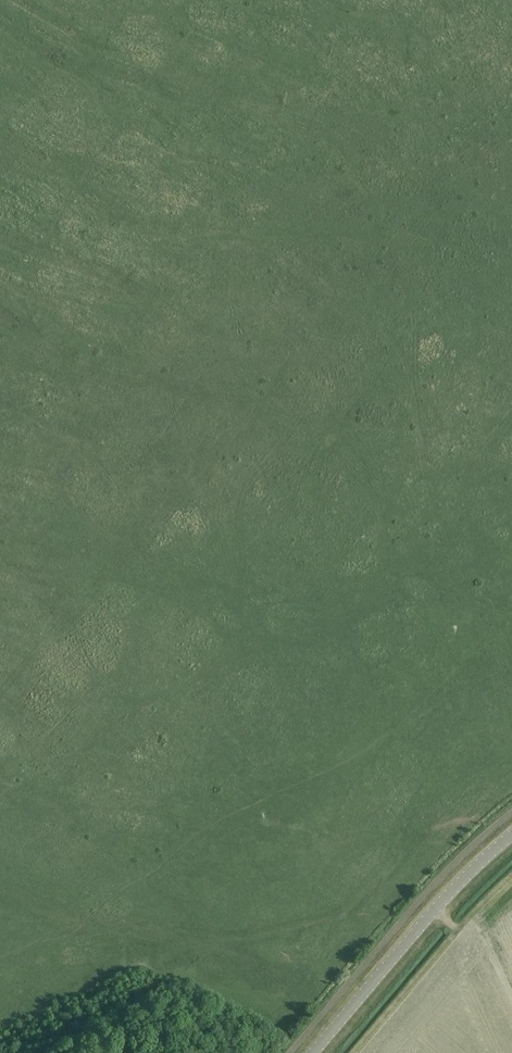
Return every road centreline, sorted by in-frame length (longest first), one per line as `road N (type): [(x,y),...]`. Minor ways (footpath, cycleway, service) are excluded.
road 1 (tertiary): [(312,1052),(400,948),(511,836)]

